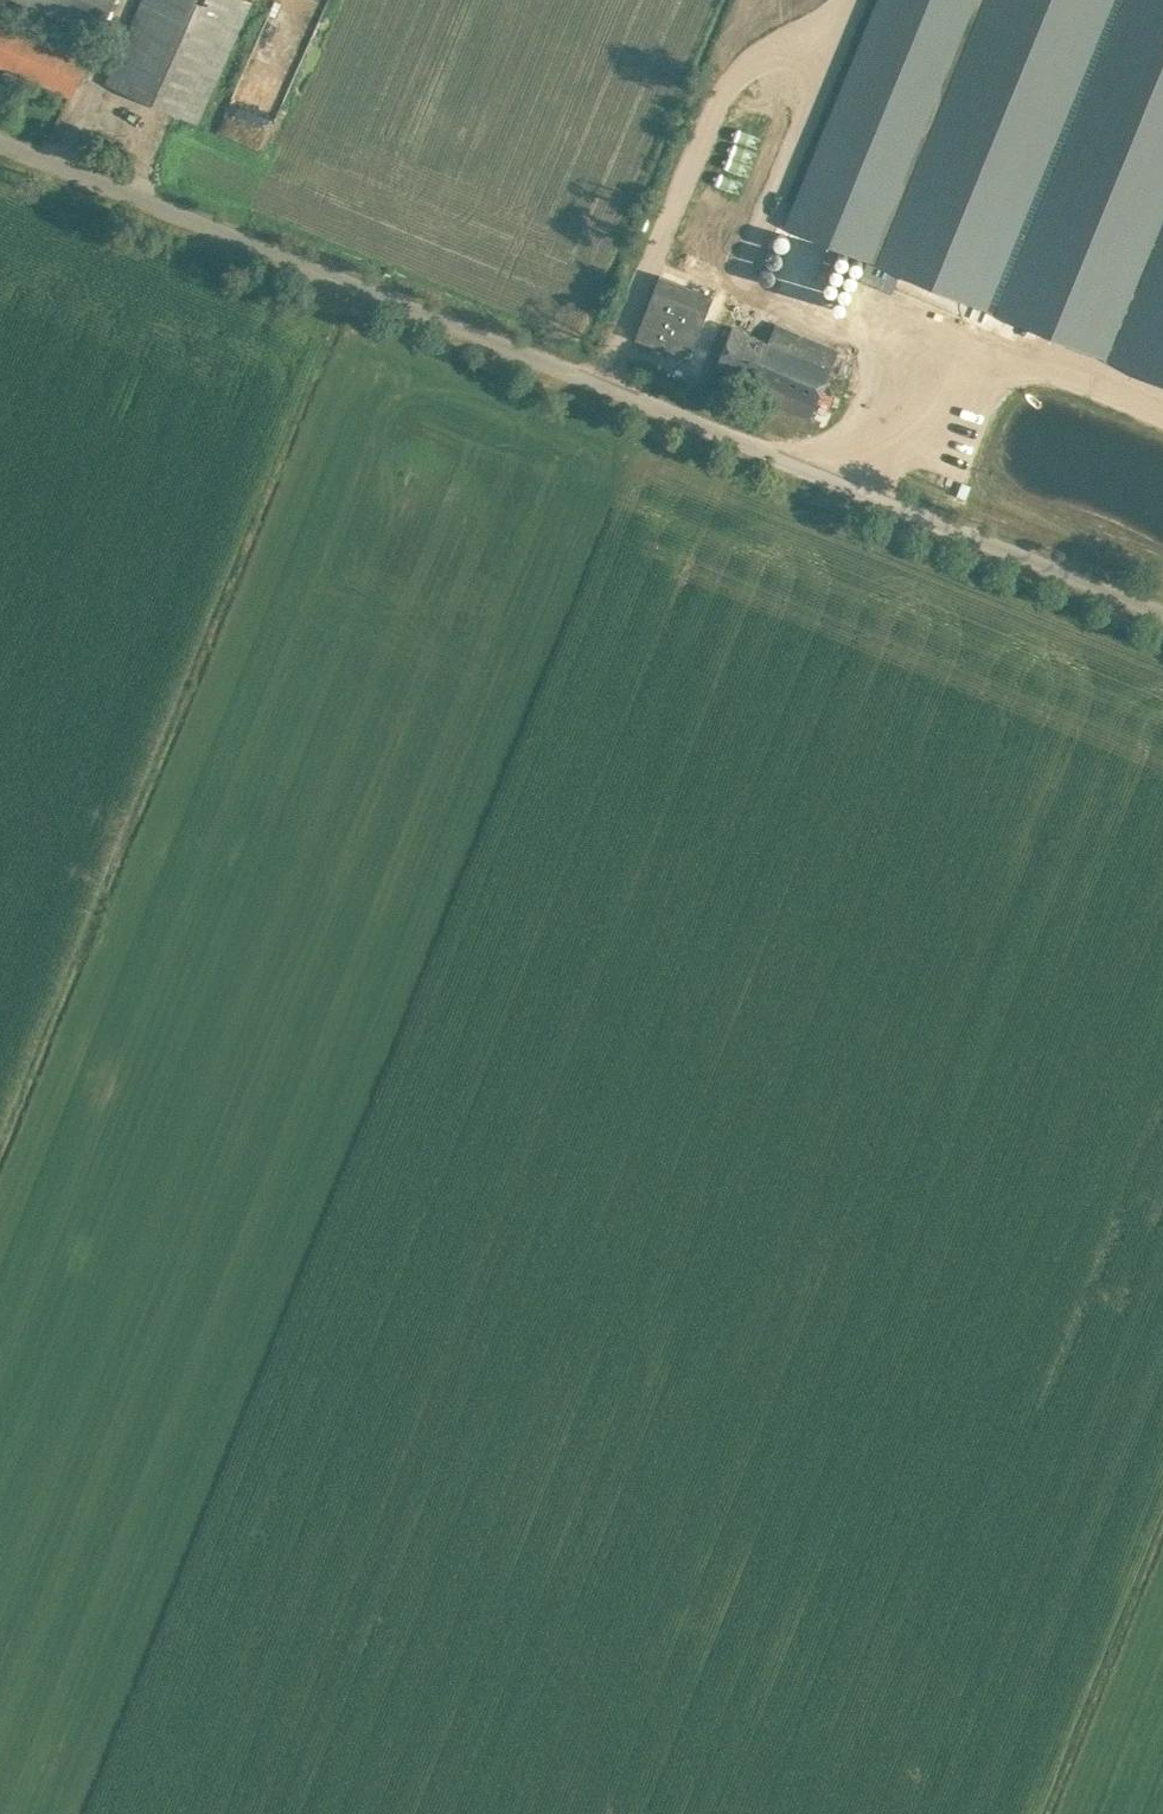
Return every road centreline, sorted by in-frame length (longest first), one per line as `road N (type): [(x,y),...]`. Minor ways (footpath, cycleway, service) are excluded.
road 1 (unclassified): [(1162,607),(0,127)]

